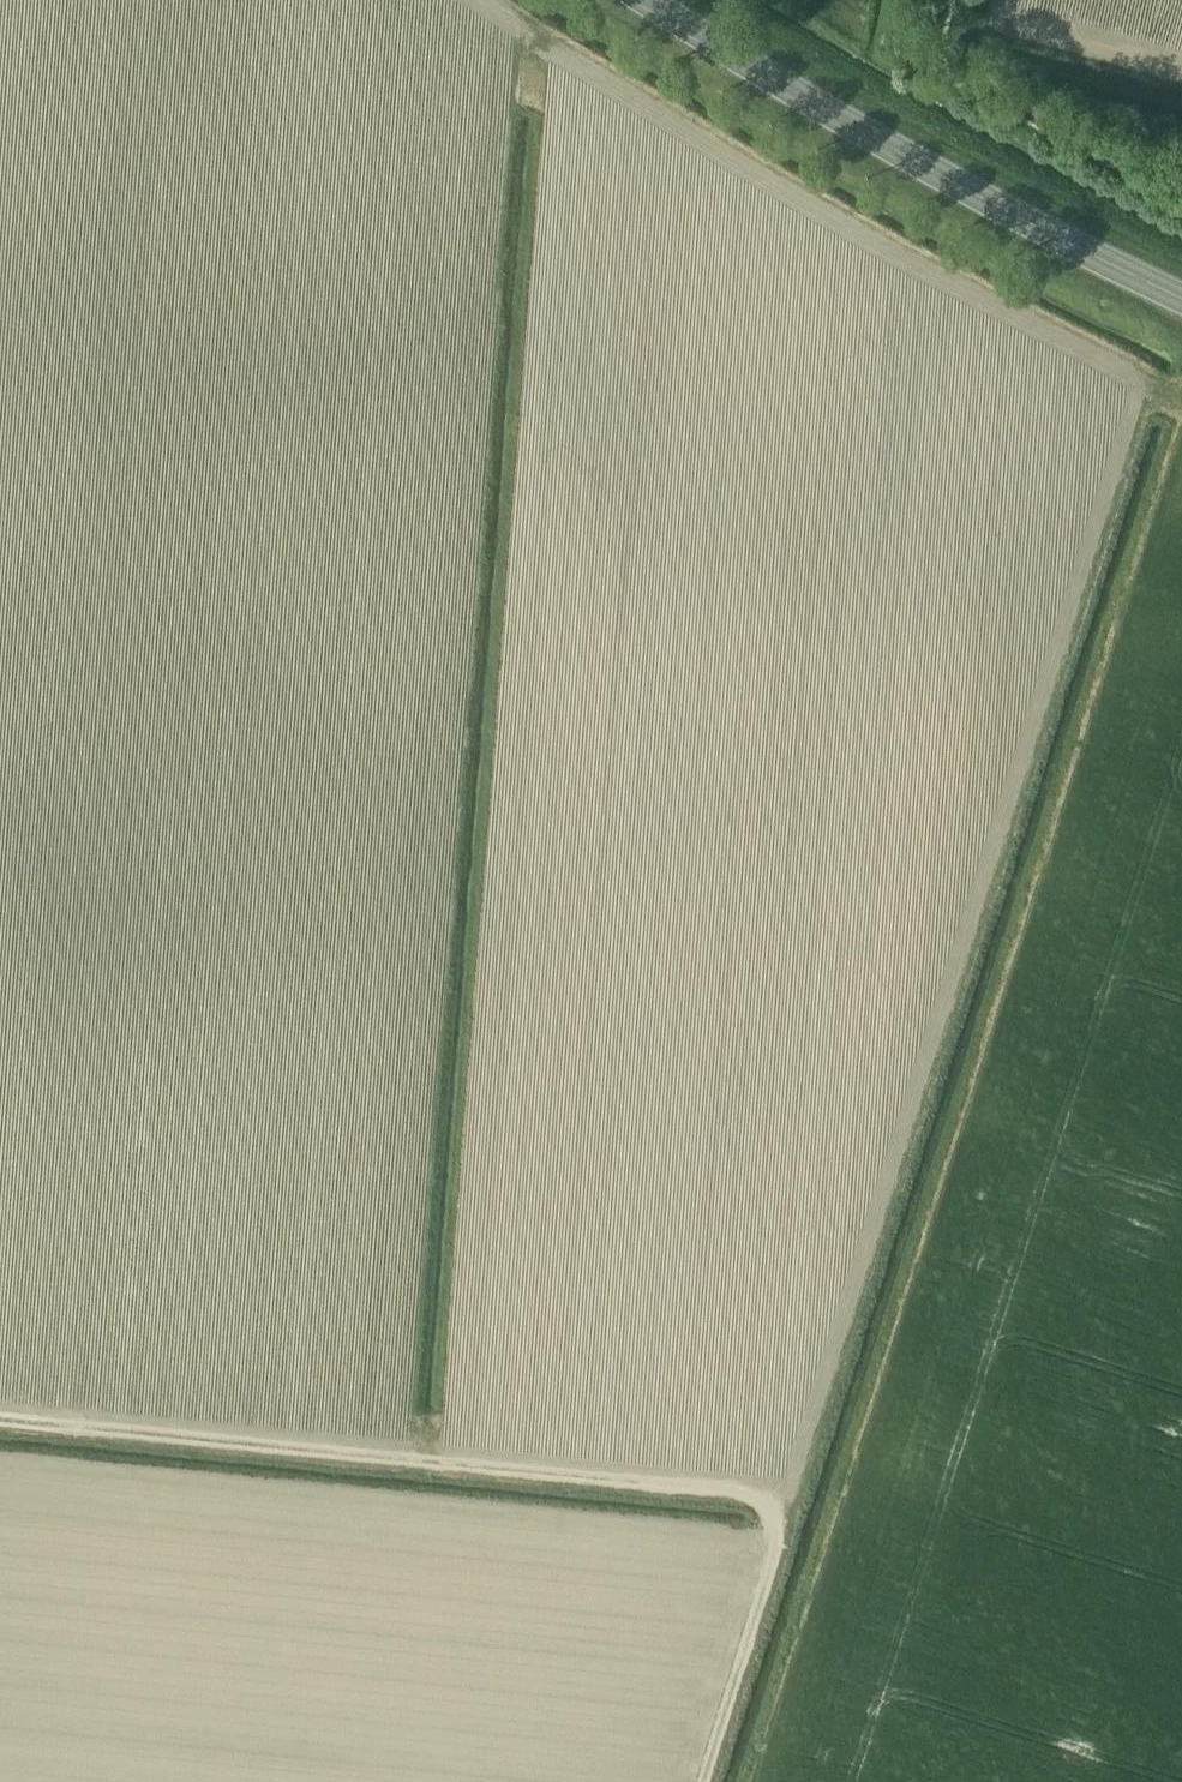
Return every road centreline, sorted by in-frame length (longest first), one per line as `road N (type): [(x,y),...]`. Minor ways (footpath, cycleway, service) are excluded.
road 1 (primary): [(1181,295),(1009,210),(646,0)]

